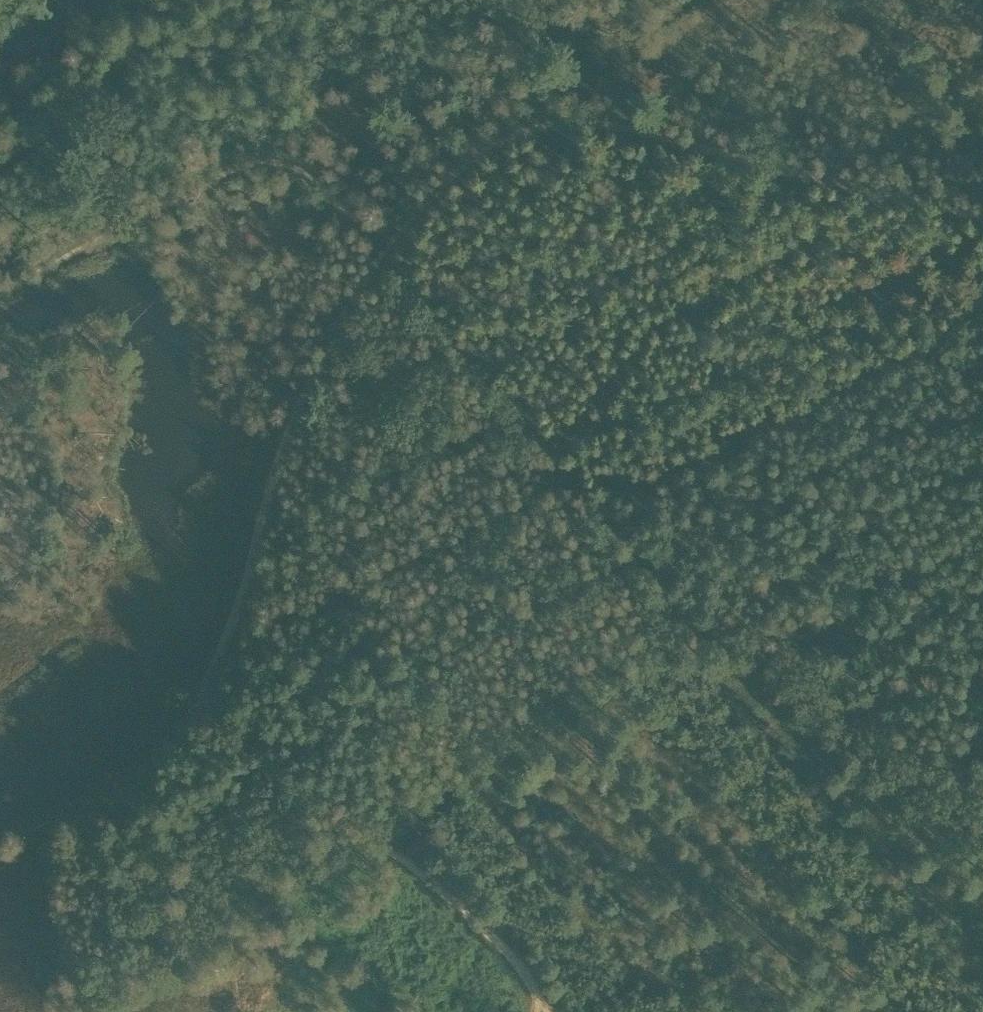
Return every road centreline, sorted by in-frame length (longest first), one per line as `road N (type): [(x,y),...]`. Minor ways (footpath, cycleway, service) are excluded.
road 1 (track): [(383,244),(455,165),(519,129),(567,121),(635,128),(982,213)]
road 2 (track): [(383,244),(711,634)]
road 3 (track): [(195,696),(238,615),(274,466),(383,244)]
road 4 (track): [(548,1011),(510,954),(419,871),(351,835),(195,696)]
road 5 (track): [(0,288),(232,167),(262,161),(318,182),(383,244)]
road 6 (track): [(711,634),(382,849)]
road 7 (track): [(0,98),(70,53),(124,0)]
road 8 (track): [(711,634),(798,733)]

